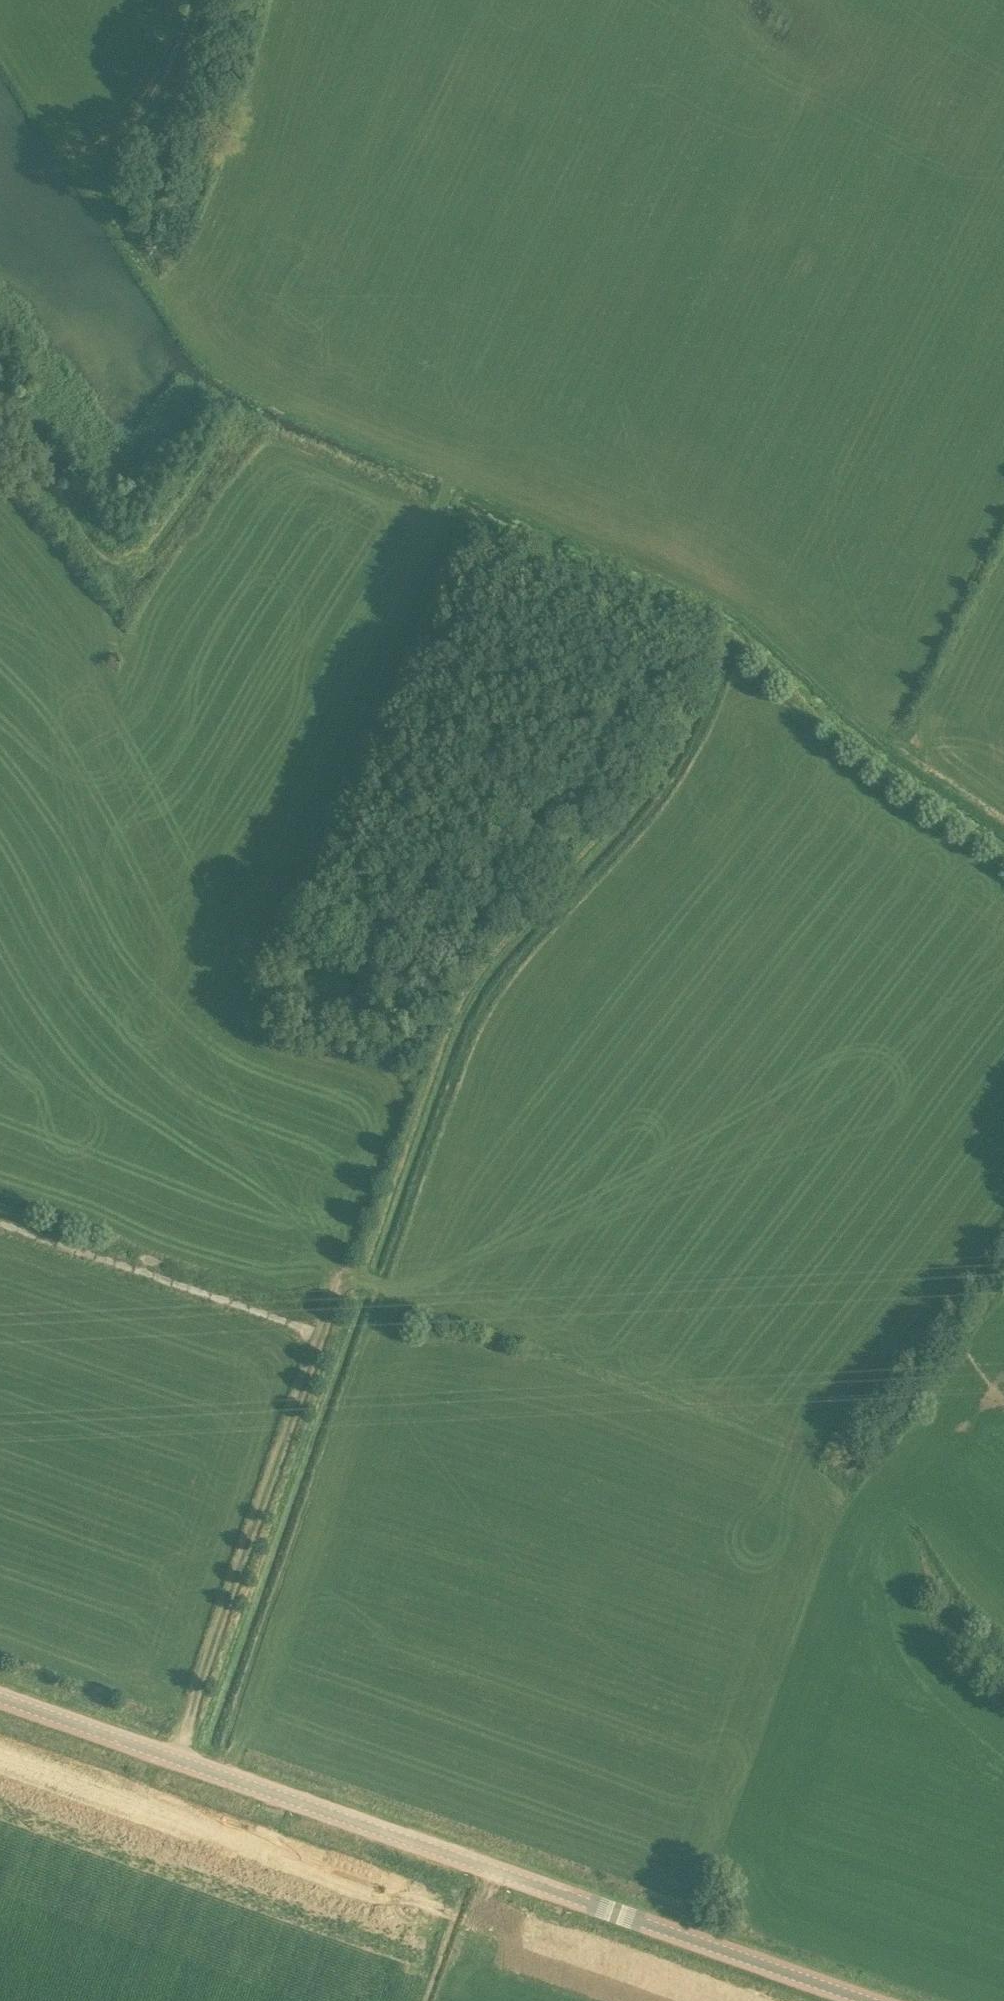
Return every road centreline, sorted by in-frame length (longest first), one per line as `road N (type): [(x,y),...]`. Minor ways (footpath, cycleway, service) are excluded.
road 1 (tertiary): [(868,2000),(0,1699)]
road 2 (track): [(0,417),(100,543),(119,551),(154,536),(217,428)]

